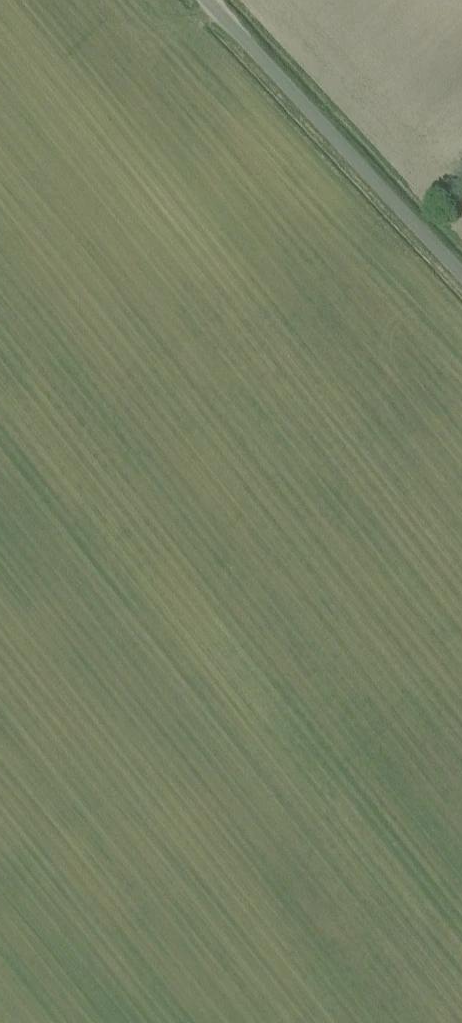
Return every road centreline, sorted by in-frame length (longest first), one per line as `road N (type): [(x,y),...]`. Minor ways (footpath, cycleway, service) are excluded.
road 1 (unclassified): [(461,278),(202,0)]

